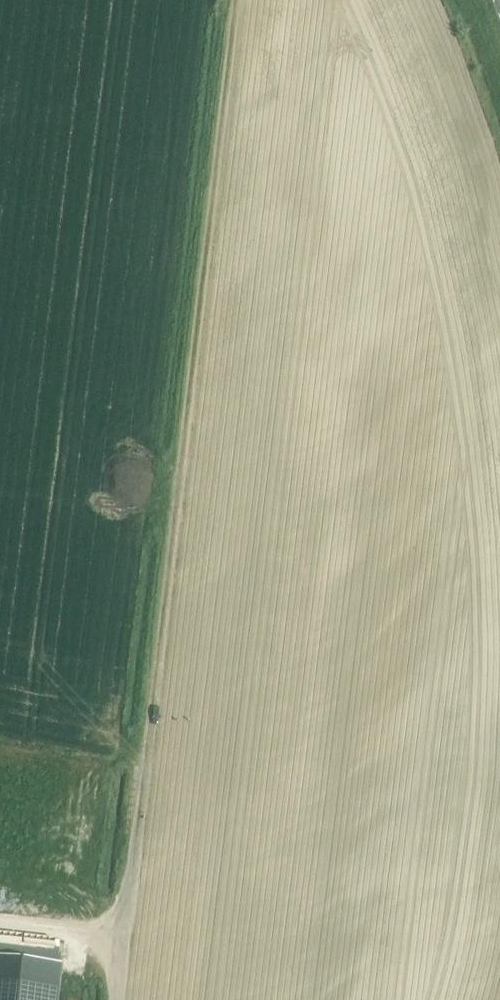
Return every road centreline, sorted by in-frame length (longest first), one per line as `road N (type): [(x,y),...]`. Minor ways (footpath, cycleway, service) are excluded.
road 1 (track): [(235,0),(116,999)]

